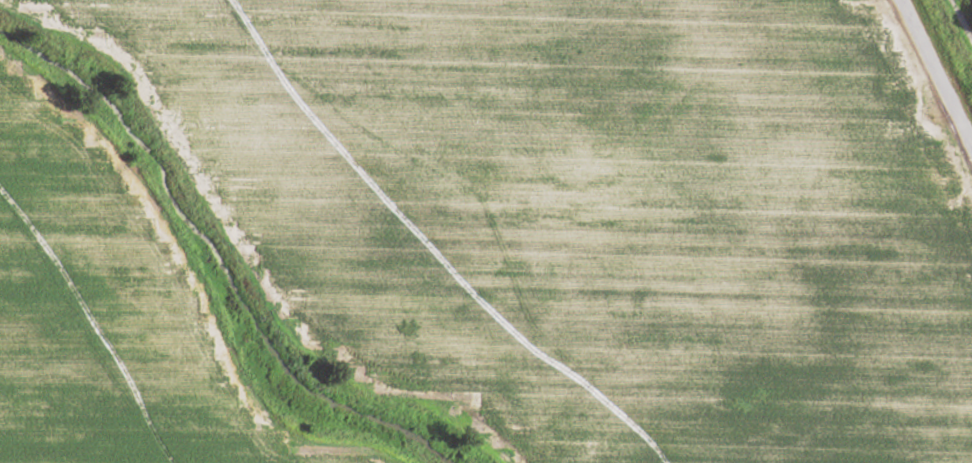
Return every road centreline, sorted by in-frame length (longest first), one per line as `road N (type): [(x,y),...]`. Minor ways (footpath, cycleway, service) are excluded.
road 1 (residential): [(971,159),(894,0)]

